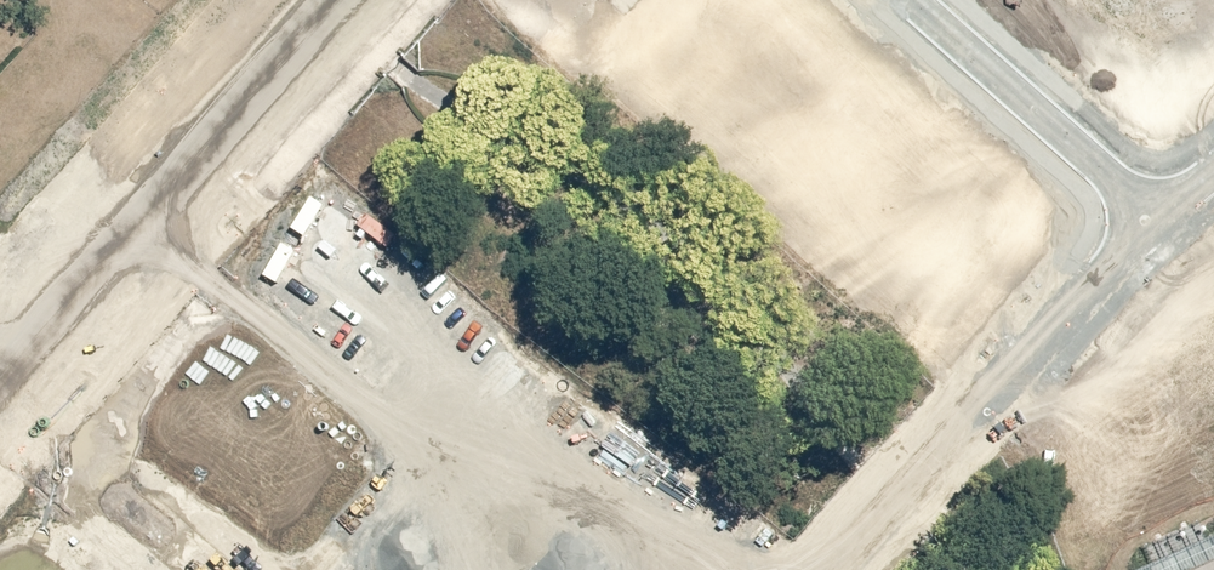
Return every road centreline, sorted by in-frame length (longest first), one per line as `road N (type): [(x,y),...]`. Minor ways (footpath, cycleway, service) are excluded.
road 1 (secondary): [(337,0),(0,379)]
road 2 (residential): [(1137,213),(834,569)]
road 3 (residential): [(1137,213),(887,0)]
road 4 (residential): [(195,569),(0,405)]

